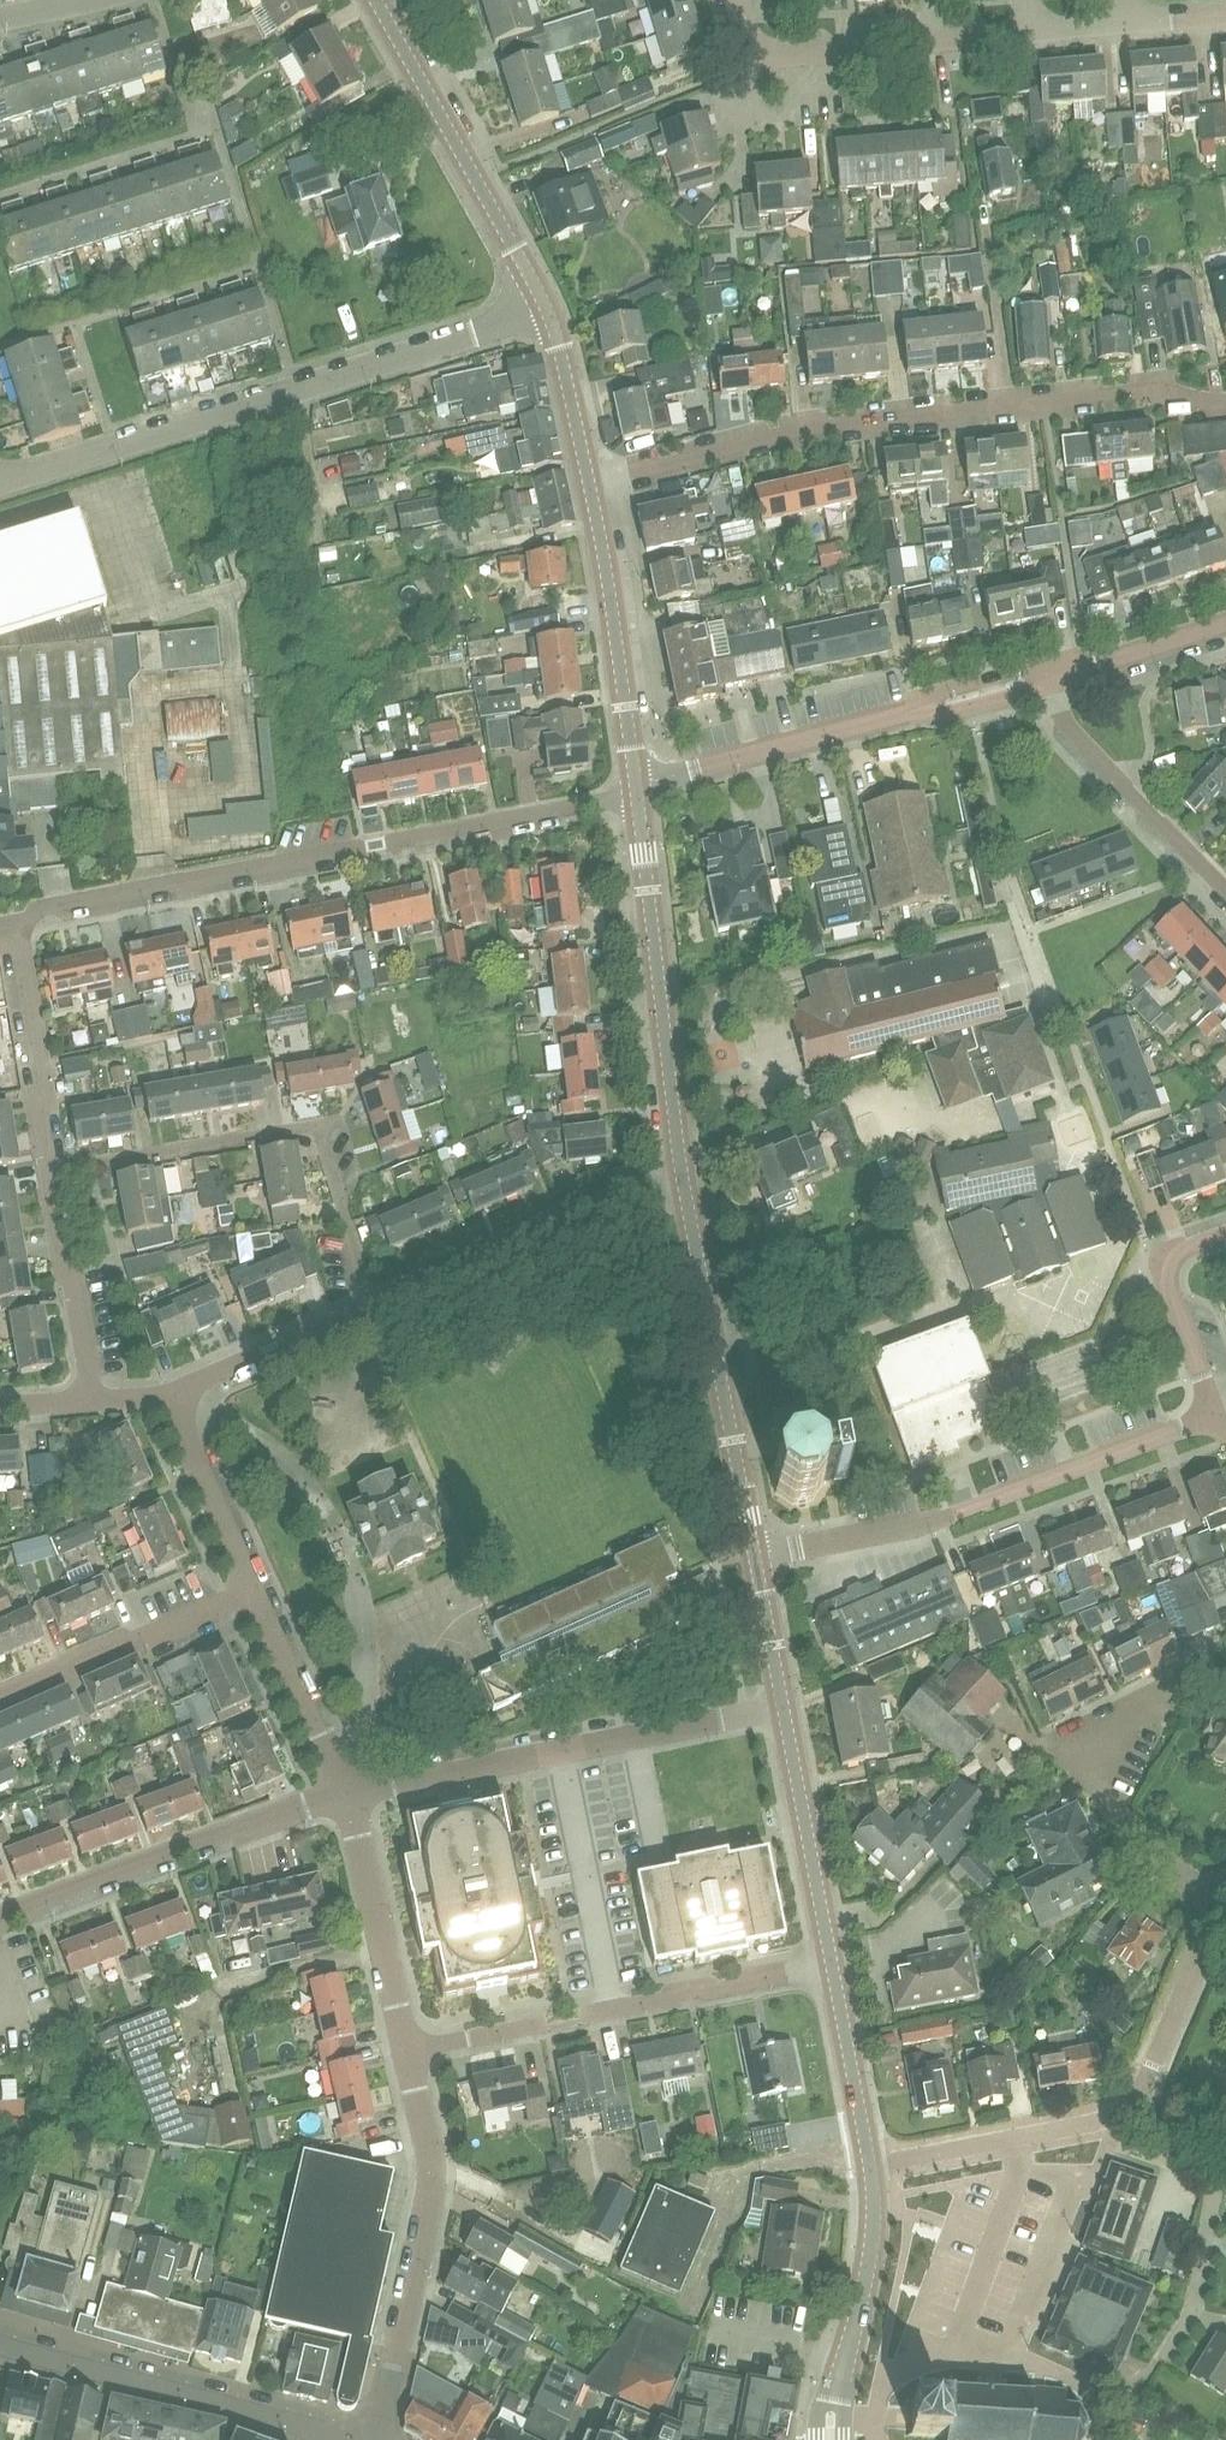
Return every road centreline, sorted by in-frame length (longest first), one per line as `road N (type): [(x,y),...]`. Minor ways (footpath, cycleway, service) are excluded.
road 1 (residential): [(587,479),(864,416),(1225,379)]
road 2 (residential): [(13,917),(634,790)]
road 3 (residential): [(0,481),(544,308)]
road 4 (residential): [(370,1306),(316,1120),(53,1167)]
road 5 (residential): [(349,1797),(781,1709)]
road 6 (residential): [(634,790),(1042,676)]
road 7 (residential): [(1221,1910),(1057,1751),(1201,1663)]
road 8 (residential): [(374,2439),(434,2177),(408,2053)]
road 9 (tertiary): [(687,1180),(634,790)]
road 10 (tertiary): [(755,1552),(687,1180)]
road 11 (residential): [(0,1916),(349,1797)]
road 12 (tertiary): [(544,308),(376,0)]
road 13 (residential): [(333,2439),(299,2422),(0,2344)]
road 14 (residential): [(370,1306),(687,1180)]
road 15 (residential): [(1162,2357),(1193,2307),(1212,2179),(1105,2135),(1113,2114)]
road 16 (residential): [(1021,30),(756,47),(741,0)]
road 17 (tertiary): [(634,790),(587,479)]
road 18 (residential): [(1225,890),(1067,732),(1042,676)]
road 19 (tertiary): [(829,2439),(871,2222),(865,2164)]
road 20 (residential): [(0,1700),(254,1587)]
road 21 (residential): [(1214,1417),(955,1514)]
road 22 (residential): [(408,2053),(349,1797)]
road 23 (tertiary): [(830,1961),(781,1709)]
road 24 (residential): [(53,1167),(13,917)]
road 25 (residential): [(865,2164),(1113,2114)]
road 26 (residential): [(584,2015),(830,1961)]
road 27 (residential): [(90,1401),(53,1167)]
road 28 (residential): [(1113,2114),(1143,2092),(1221,1910)]
road 29 (residential): [(349,1797),(254,1587)]
road 30 (residential): [(1225,1232),(1176,1252),(1169,1272),(1214,1417)]
road 31 (residential): [(173,1393),(370,1306)]
road 32 (residential): [(254,1587),(173,1393)]
road 33 (tertiary): [(865,2164),(830,1961)]
road 34 (residential): [(755,1552),(955,1514)]
road 35 (residential): [(1042,676),(1225,622)]
road 36 (tertiary): [(587,479),(544,308)]
road 37 (tertiary): [(781,1709),(755,1552)]
road 38 (residential): [(408,2053),(544,2024)]

